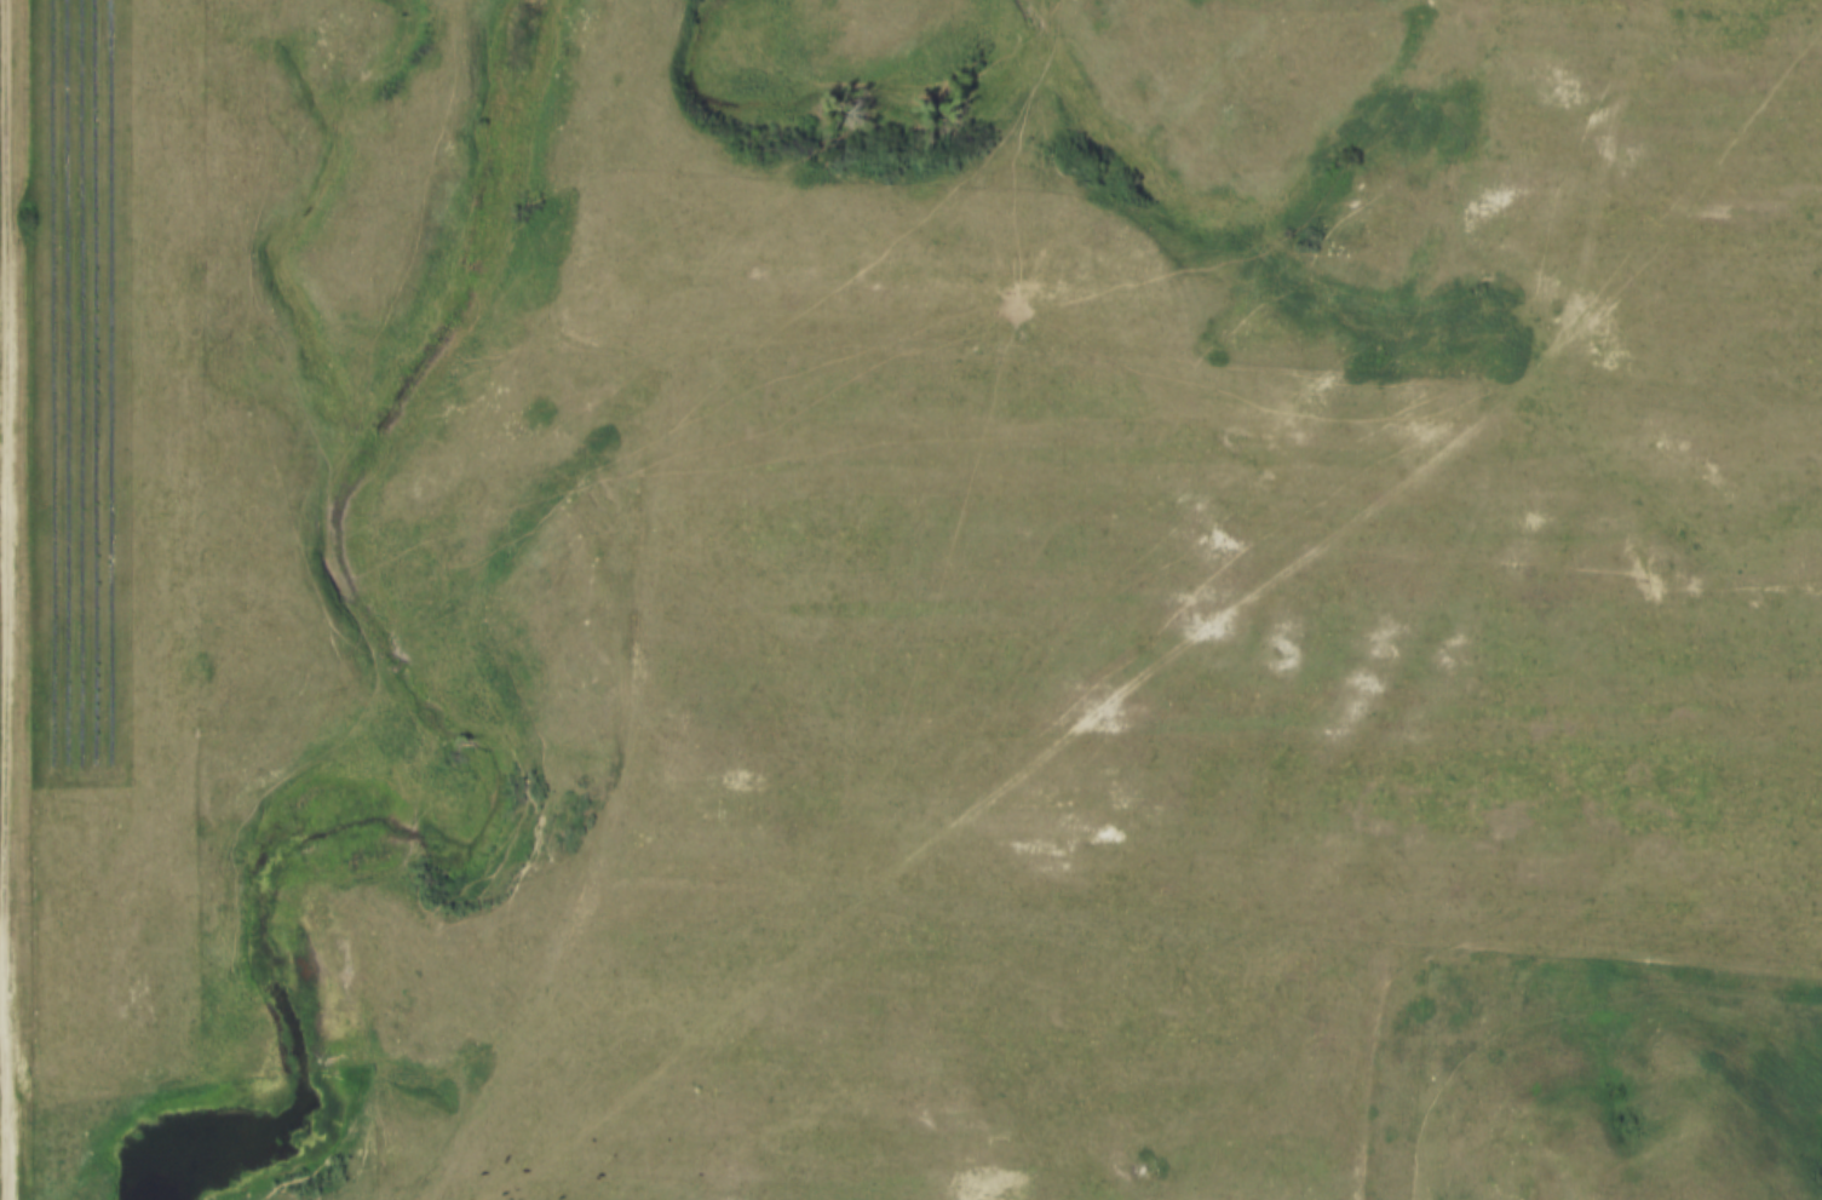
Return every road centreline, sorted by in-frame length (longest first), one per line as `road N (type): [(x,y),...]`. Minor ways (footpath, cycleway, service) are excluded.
road 1 (track): [(427,1199),(547,968)]

